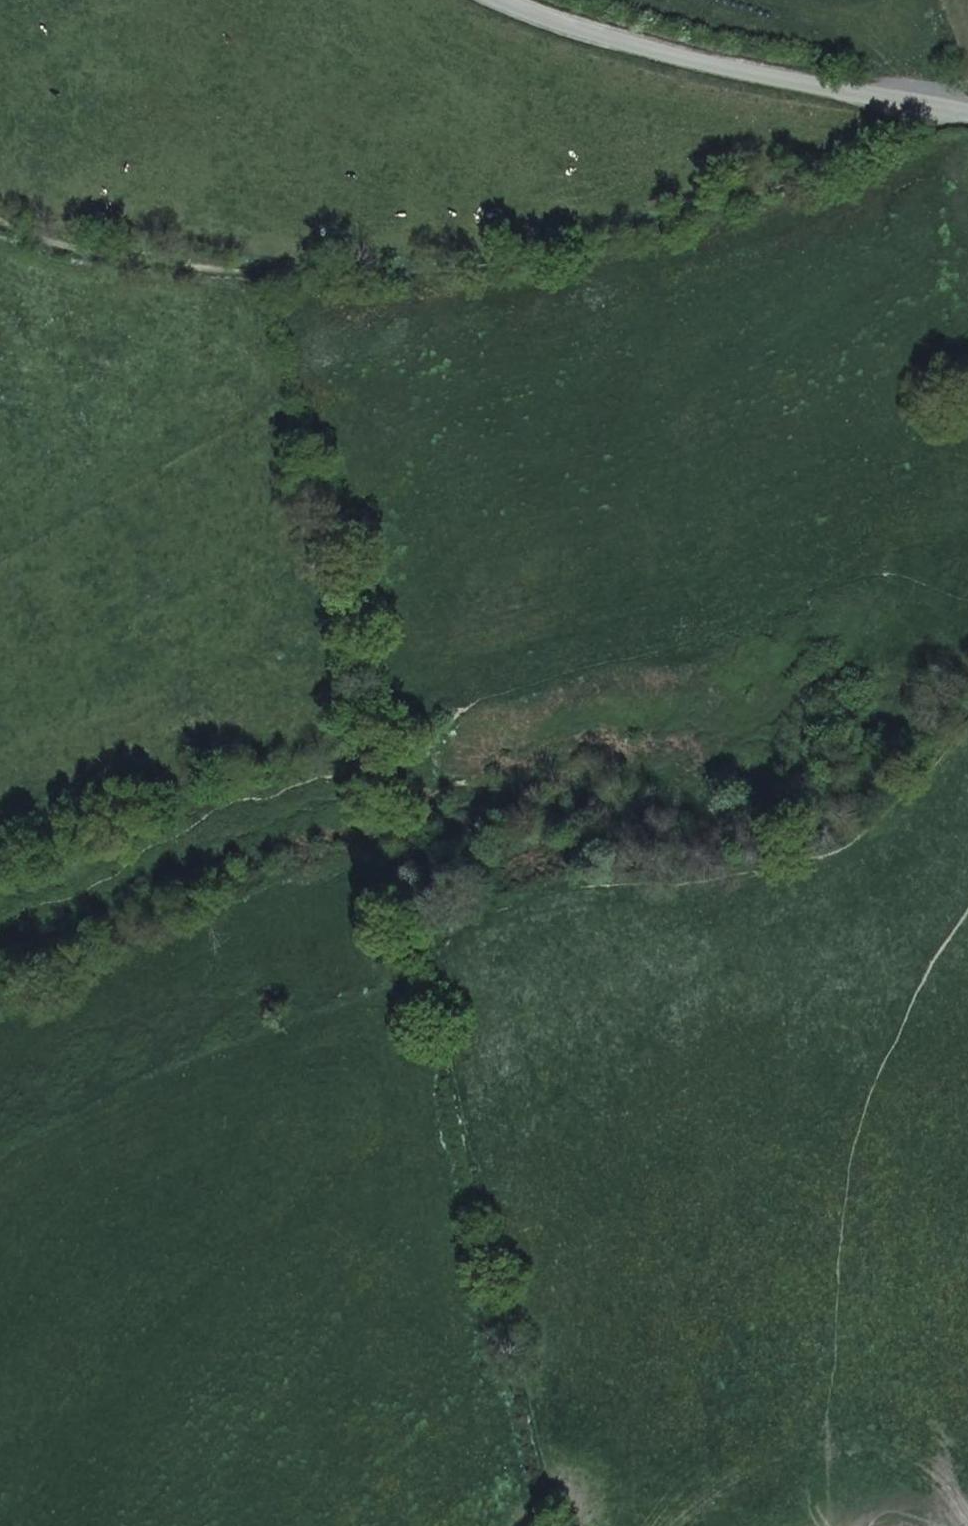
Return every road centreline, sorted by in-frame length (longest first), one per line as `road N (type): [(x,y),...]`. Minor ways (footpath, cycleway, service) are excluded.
road 1 (track): [(0,217),(94,256),(258,287),(395,280),(729,199),(848,160),(960,103)]
road 2 (unclassified): [(967,104),(616,40),(514,0)]

